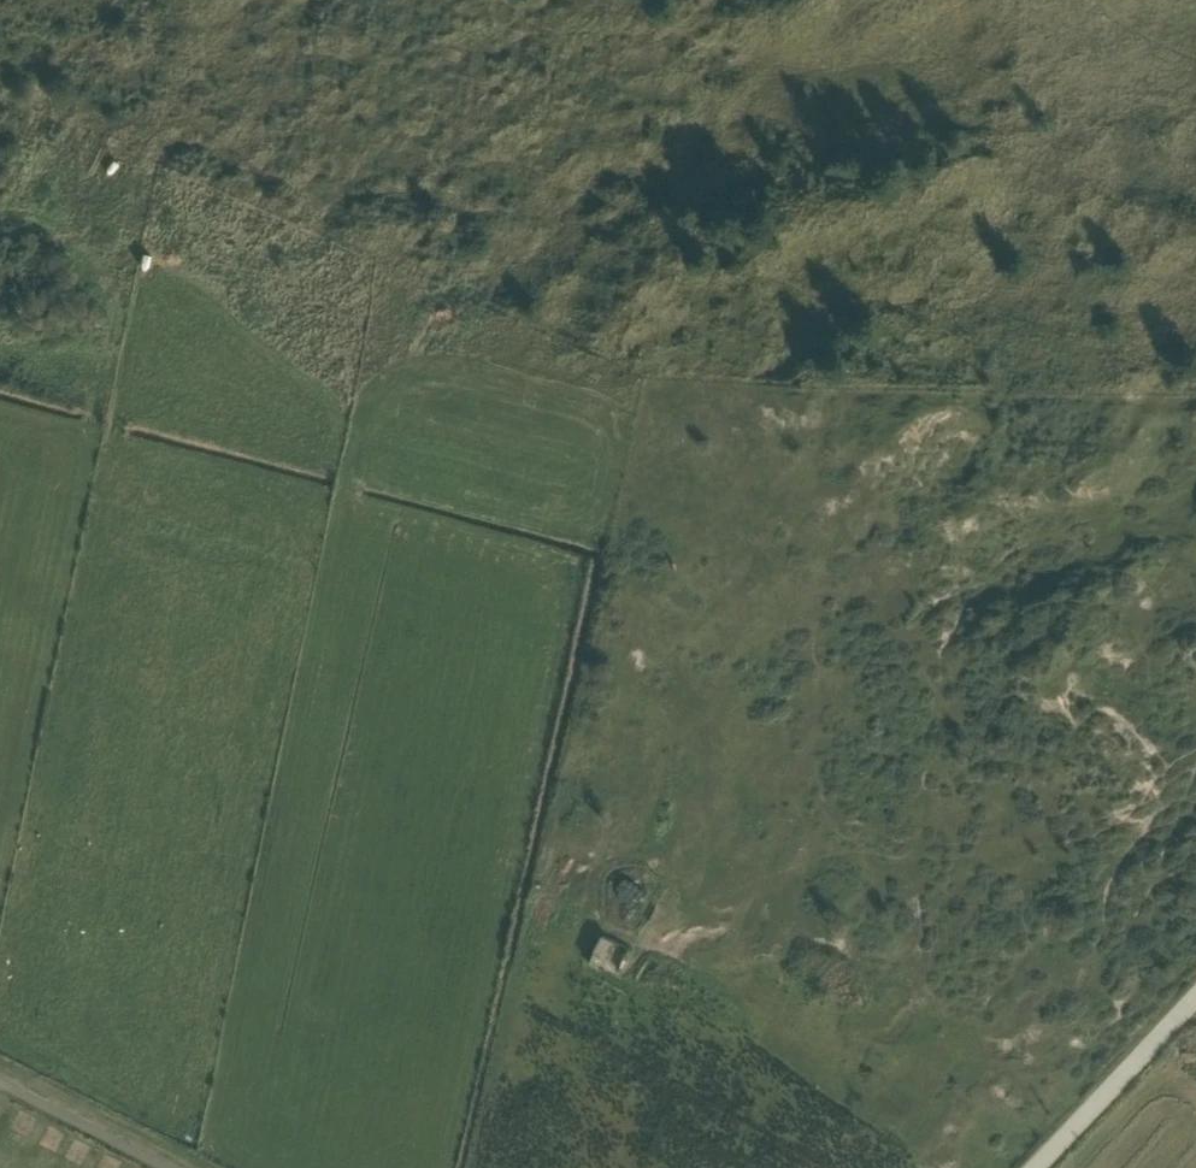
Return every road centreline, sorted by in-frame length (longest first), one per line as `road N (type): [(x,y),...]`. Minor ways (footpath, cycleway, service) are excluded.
road 1 (unclassified): [(1027,1167),(1195,989)]

